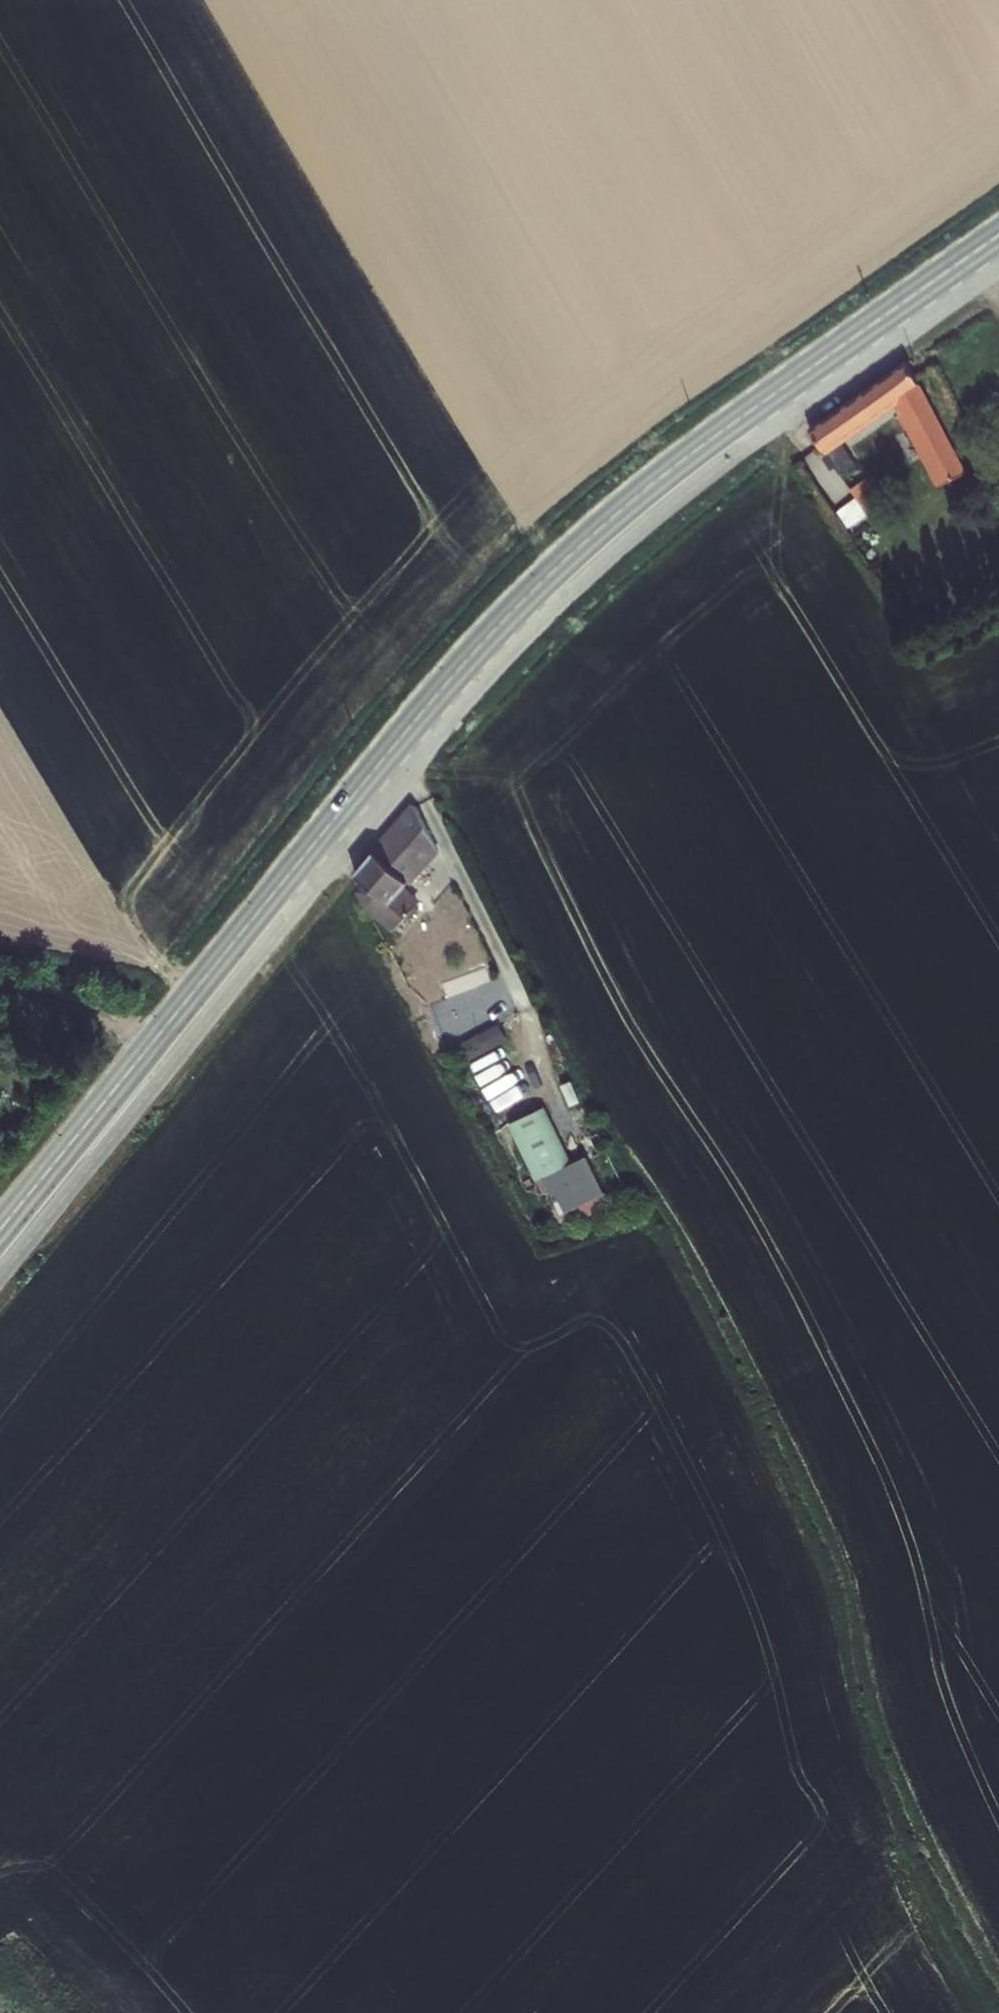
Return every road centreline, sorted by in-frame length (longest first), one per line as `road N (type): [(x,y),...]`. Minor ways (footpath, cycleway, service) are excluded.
road 1 (secondary): [(0,1229),(388,752),(534,590),(704,444),(998,236)]
road 2 (track): [(161,1032),(0,987)]

